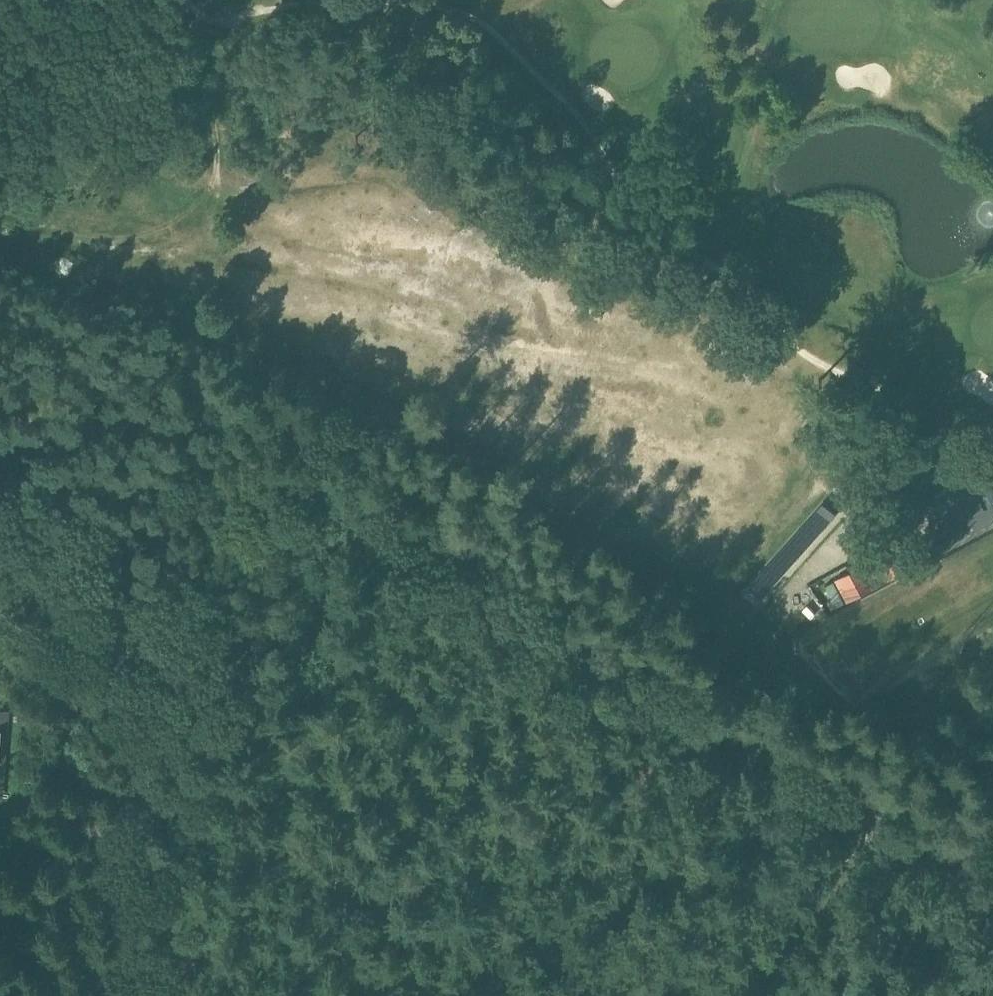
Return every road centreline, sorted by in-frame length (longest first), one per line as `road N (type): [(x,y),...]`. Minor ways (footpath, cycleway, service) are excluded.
road 1 (unclassified): [(992,892),(308,487),(260,472),(77,445),(0,407)]

